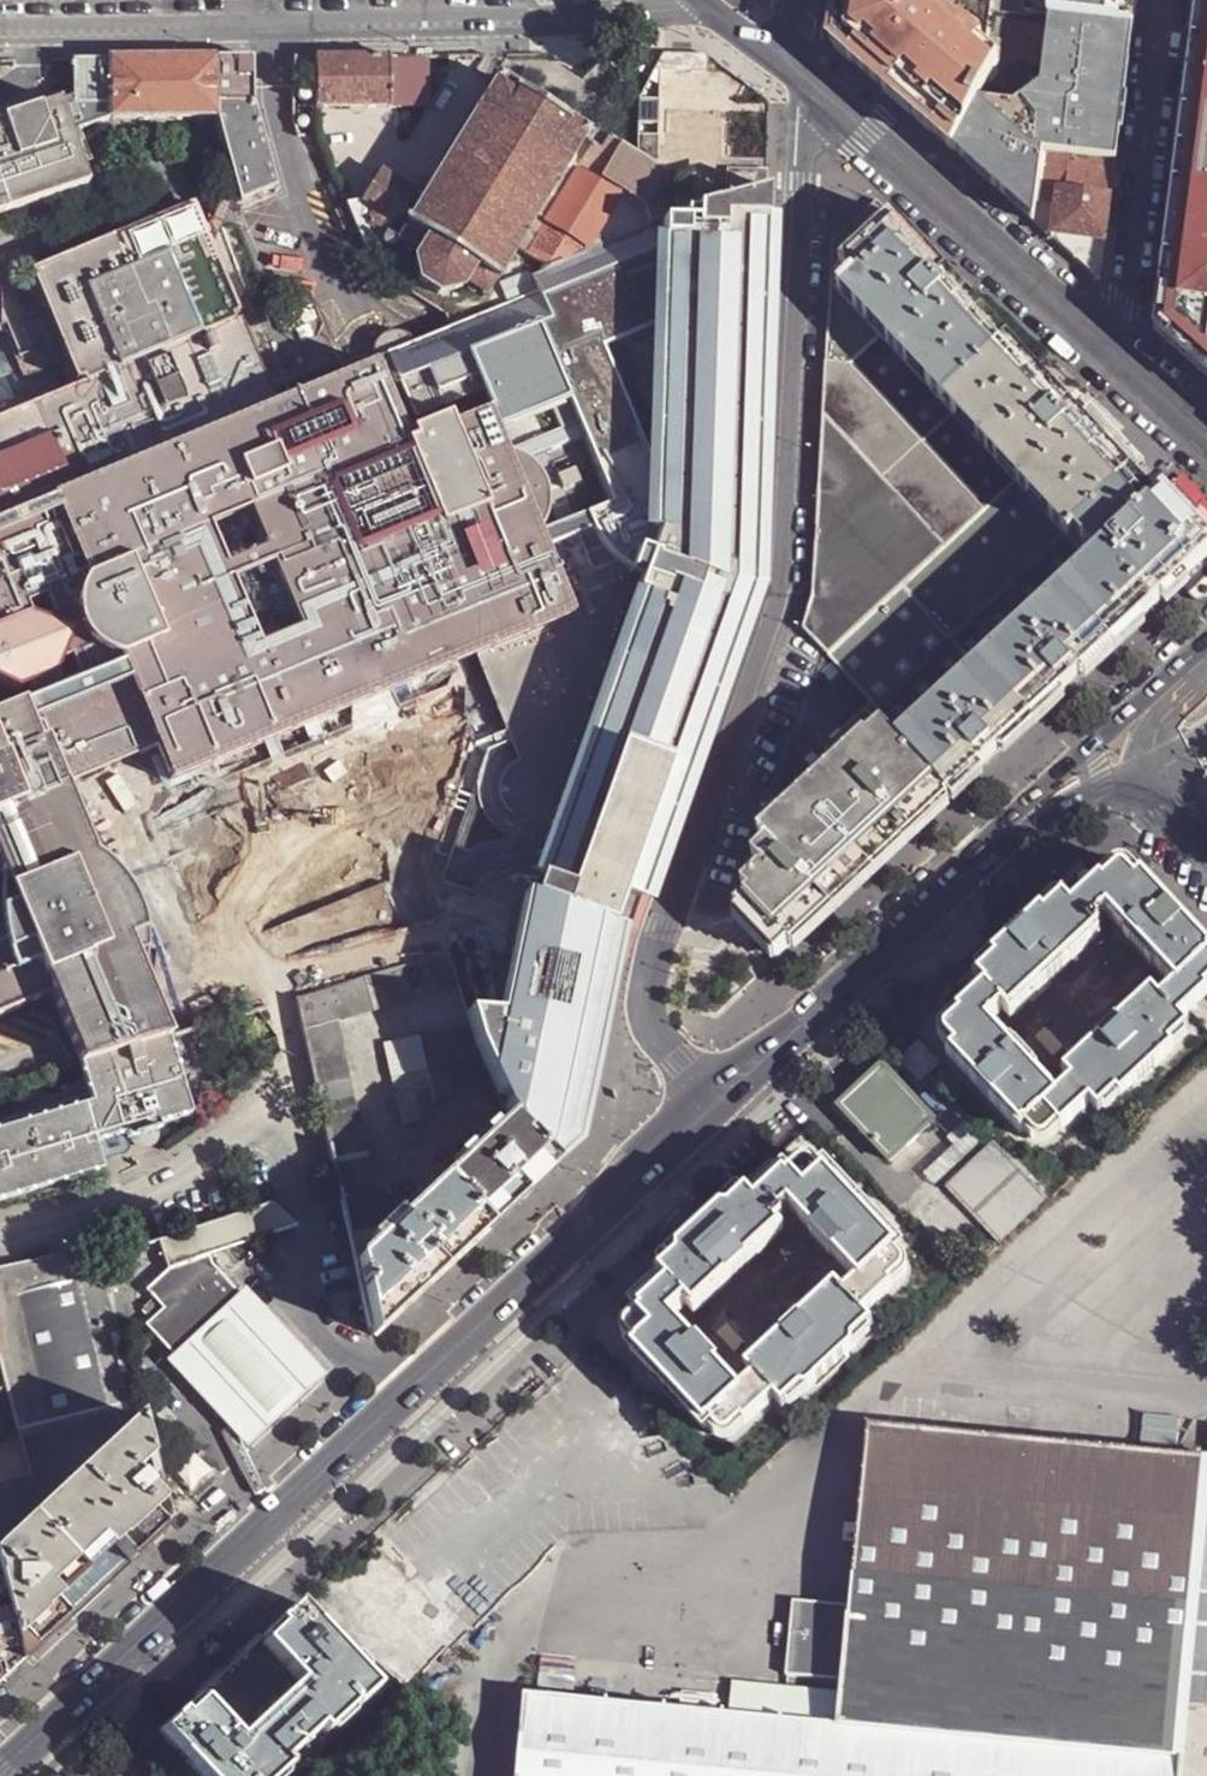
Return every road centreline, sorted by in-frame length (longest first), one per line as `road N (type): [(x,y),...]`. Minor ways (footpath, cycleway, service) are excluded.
road 1 (trunk): [(0,1739),(596,1176),(623,1138),(648,1076),(750,688),(787,484),(809,174),(832,0)]
road 2 (trunk): [(832,0),(809,170),(787,483),(750,689),(649,1080),(622,1138),(600,1174),(0,1738)]
road 3 (residential): [(715,1104),(655,1033),(649,973),(781,595),(804,159),(833,102)]
road 4 (primary): [(2,1775),(715,1104)]
road 5 (residential): [(0,24),(504,13),(550,20),(700,0)]
road 6 (primary): [(715,1104),(1015,827)]
road 7 (unclassified): [(833,102),(1123,356)]
road 8 (residential): [(1123,356),(1164,0)]
road 9 (residential): [(0,1241),(111,1216),(202,1160),(271,1093),(300,1075)]
road 10 (primary): [(1206,645),(1015,827)]
road 11 (primary): [(1015,827),(1146,781)]
road 12 (residential): [(1206,662),(1163,724),(1146,781)]

